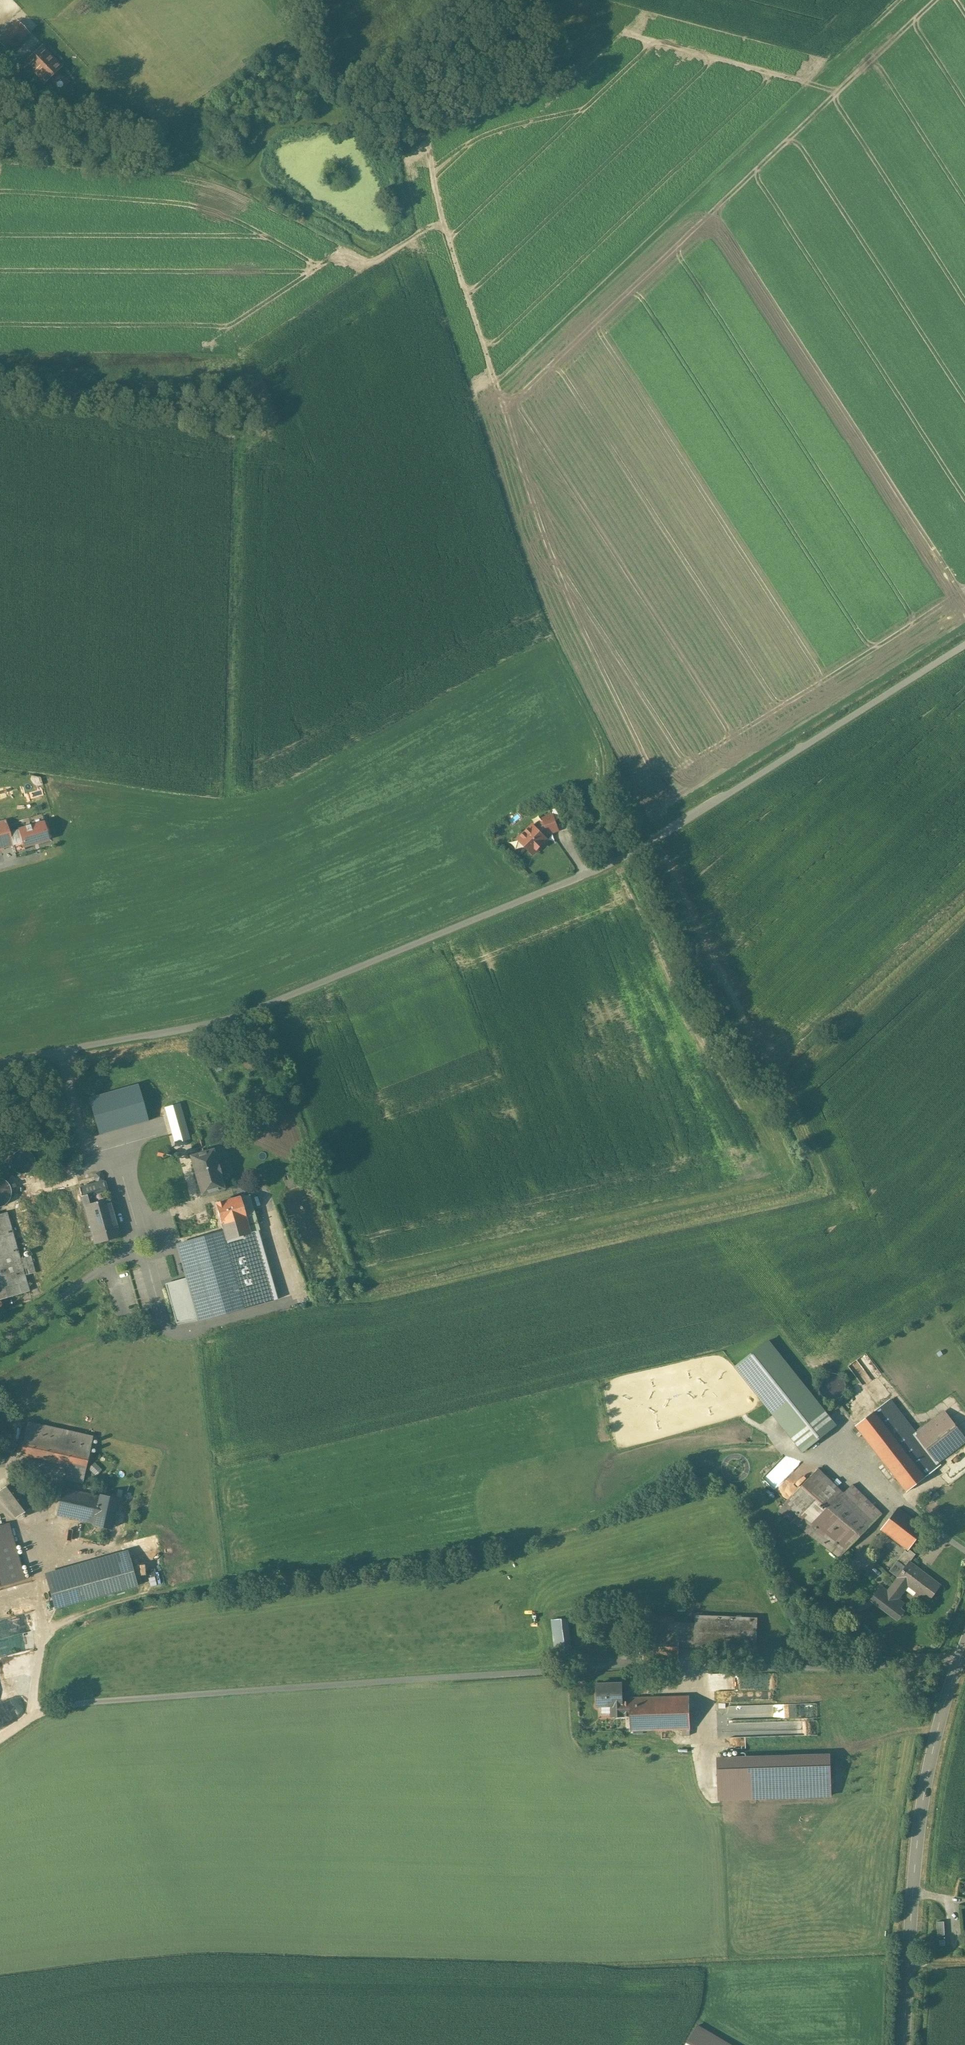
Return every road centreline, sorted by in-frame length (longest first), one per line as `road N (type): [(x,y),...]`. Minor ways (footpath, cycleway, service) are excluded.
road 1 (unclassified): [(0,1061),(172,1033),(256,1009),(587,875),(647,847),(964,645)]
road 2 (track): [(960,1659),(625,1664),(93,1701),(26,1717)]
road 3 (track): [(41,1633),(90,1609),(234,1580),(546,1532),(608,1511),(683,1460),(717,1450)]
road 4 (tertiary): [(964,1645),(920,1816),(904,2044)]
road 5 (track): [(587,875),(607,782),(601,740),(549,641)]

